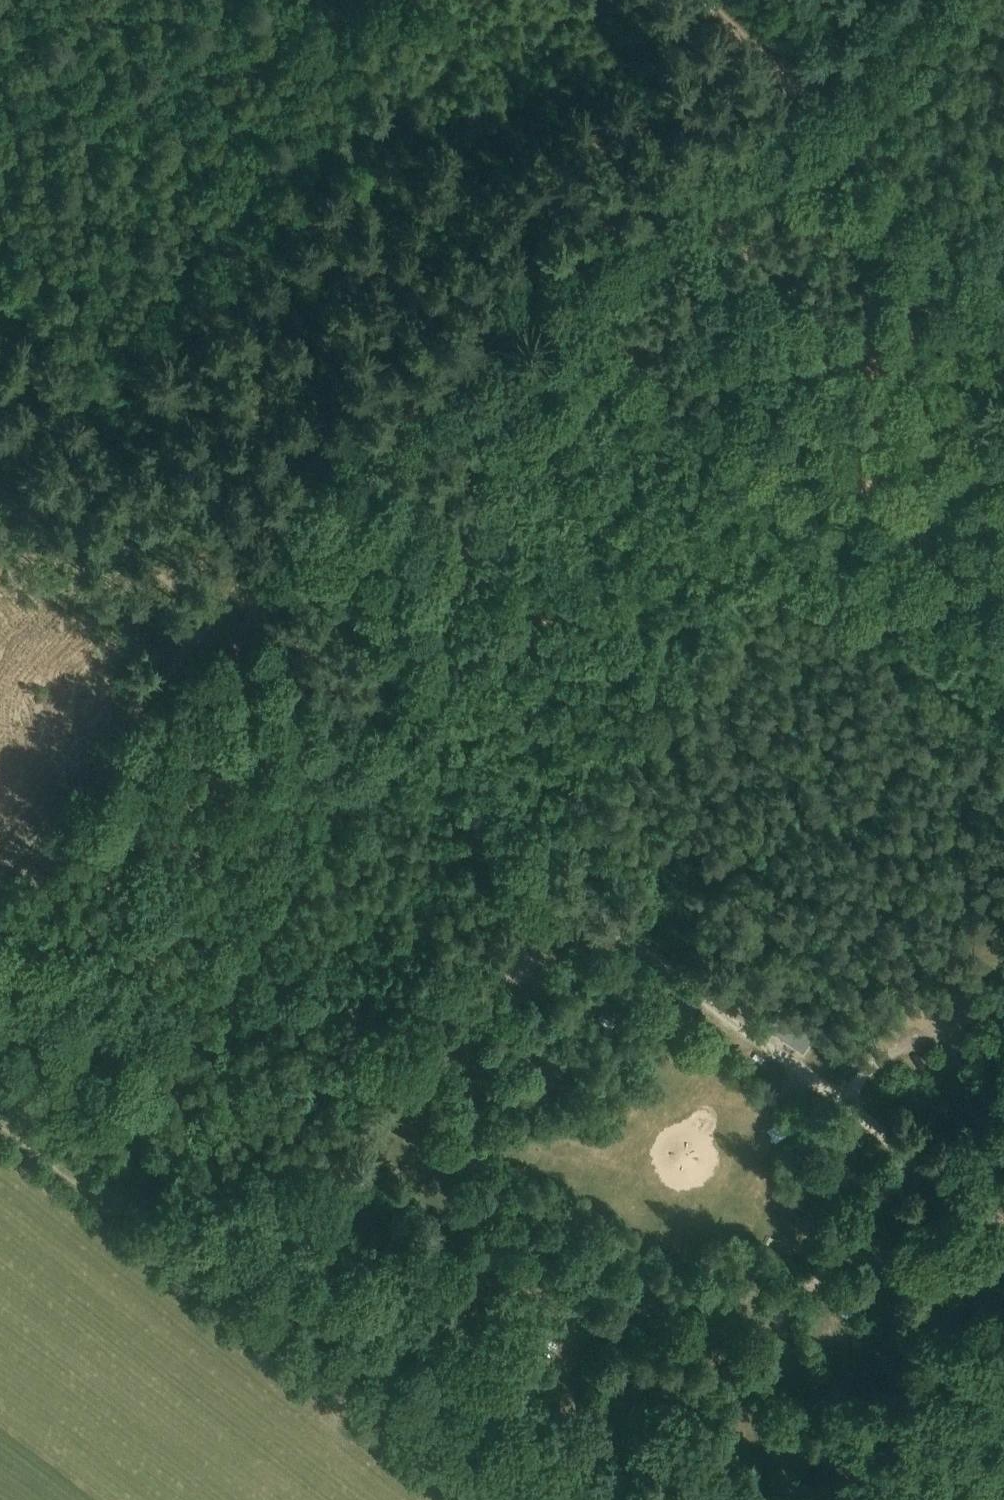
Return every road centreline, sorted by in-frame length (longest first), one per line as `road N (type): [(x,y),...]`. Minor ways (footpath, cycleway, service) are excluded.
road 1 (track): [(803,90),(644,219),(212,616)]
road 2 (track): [(503,1499),(430,1455),(0,1115)]
road 3 (track): [(1003,1223),(532,868)]
road 4 (track): [(705,0),(1003,288)]
road 5 (track): [(212,616),(381,745),(420,763),(498,826),(532,868)]
road 6 (track): [(0,863),(212,616)]
road 7 (track): [(212,616),(0,473)]
road 8 (track): [(803,90),(910,0)]

